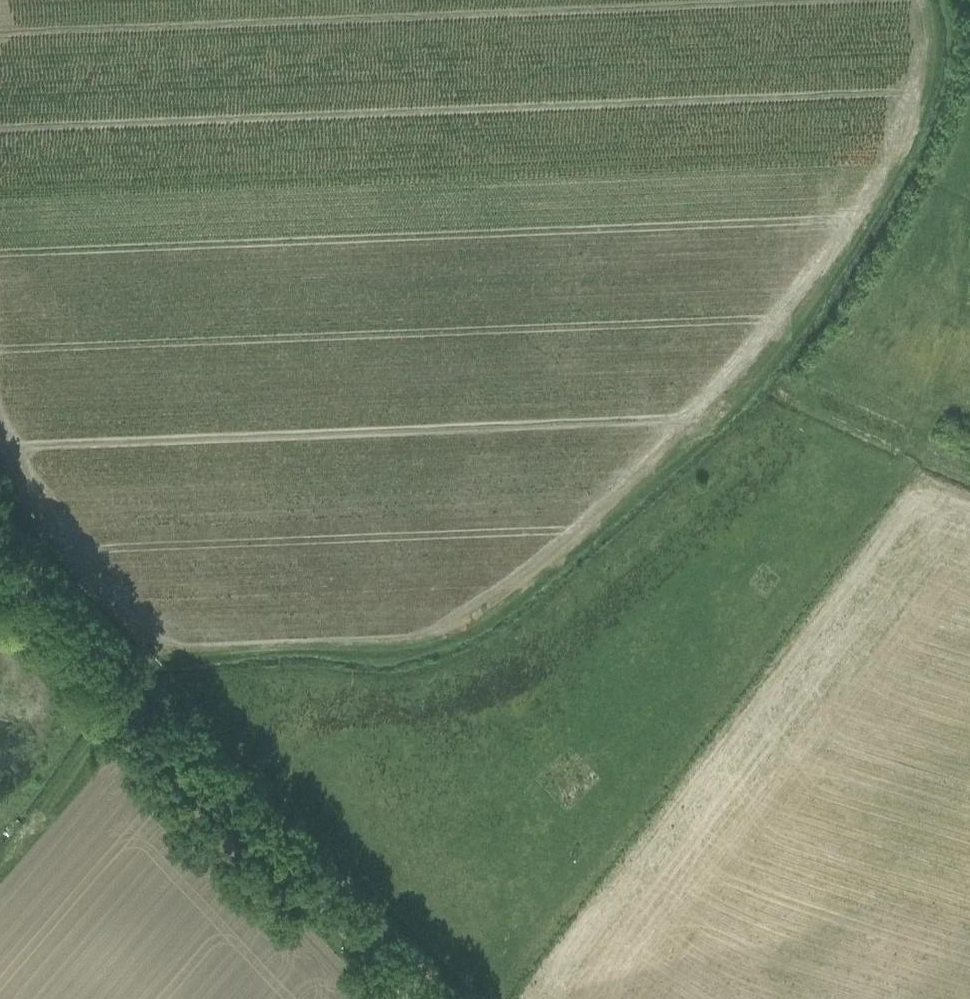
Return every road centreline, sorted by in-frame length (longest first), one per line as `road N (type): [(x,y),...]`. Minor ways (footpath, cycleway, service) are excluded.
road 1 (tertiary): [(410,998),(30,597),(0,554)]

